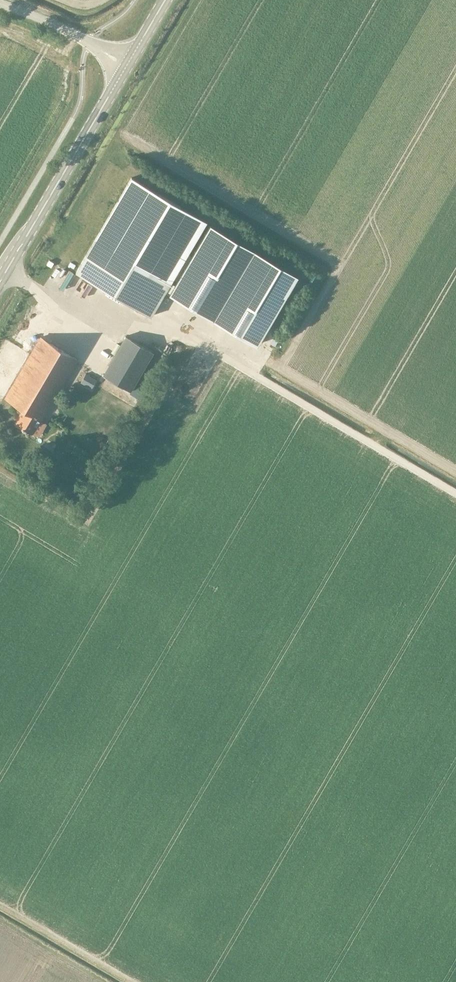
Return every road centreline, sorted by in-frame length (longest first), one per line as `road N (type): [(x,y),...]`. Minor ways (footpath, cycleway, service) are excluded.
road 1 (primary): [(0,282),(123,73)]

